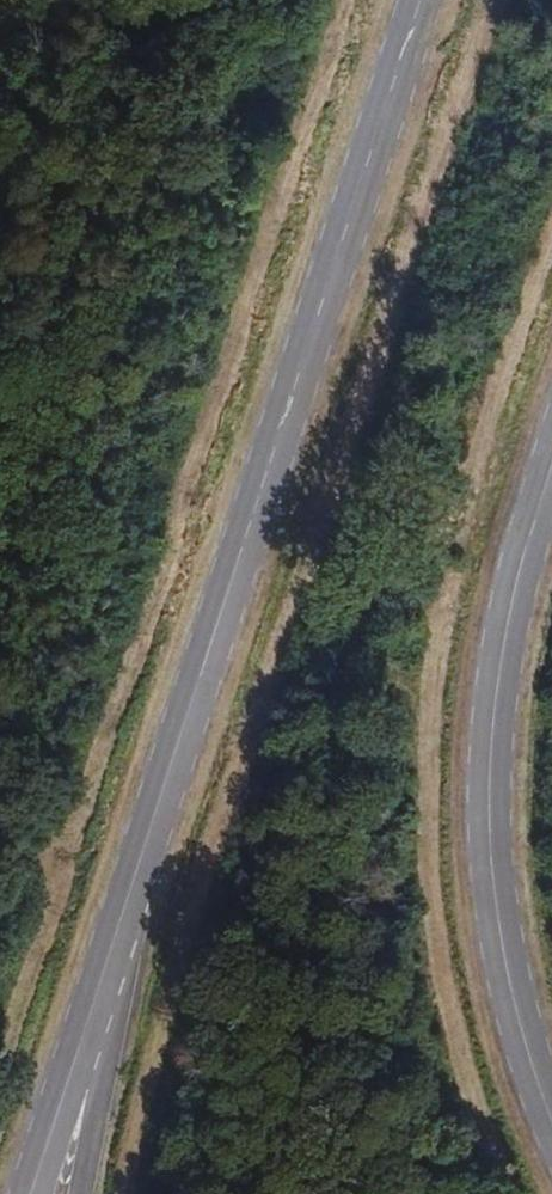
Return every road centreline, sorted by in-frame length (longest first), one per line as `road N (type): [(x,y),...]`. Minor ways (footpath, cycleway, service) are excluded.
road 1 (unclassified): [(428,0),(112,975)]
road 2 (unclassified): [(551,1145),(524,1055),(486,824),(495,658),(551,471)]
road 3 (unclassified): [(112,975),(41,1193)]
road 4 (unclassified): [(80,1193),(112,975)]

